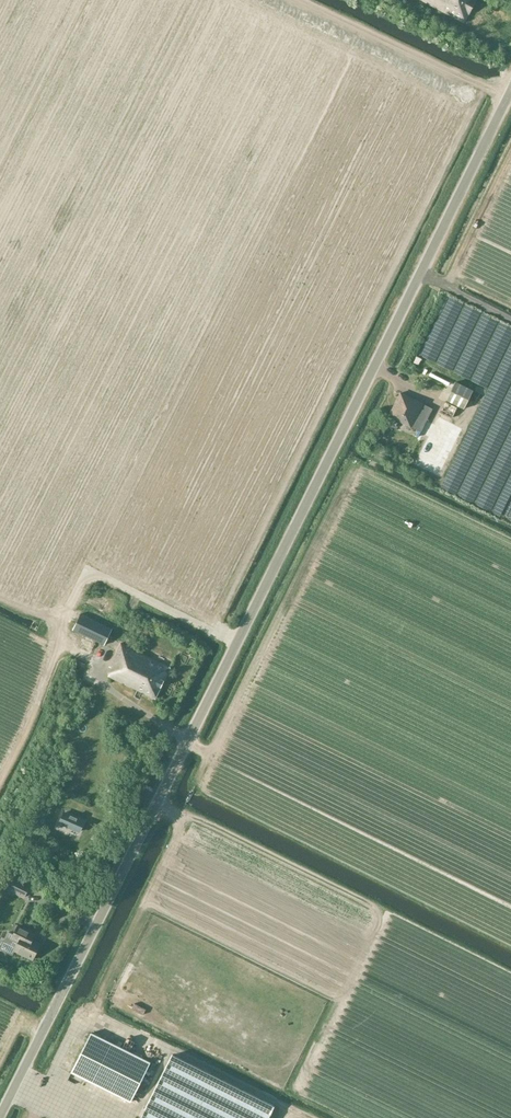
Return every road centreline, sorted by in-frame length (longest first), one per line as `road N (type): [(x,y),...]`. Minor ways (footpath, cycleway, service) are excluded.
road 1 (unclassified): [(0,1117),(510,89)]
road 2 (track): [(145,903),(336,999),(380,919),(364,900),(202,820),(179,820)]
road 3 (track): [(510,943),(206,791),(205,754),(188,742)]
road 4 (track): [(310,1117),(108,1021),(71,1033),(40,1096)]
road 5 (track): [(155,806),(181,829),(95,1006)]
road 6 (track): [(303,0),(507,96)]
road 7 (track): [(237,644),(96,575),(82,580),(68,608)]
road 8 (track): [(68,608),(46,681),(0,781)]

